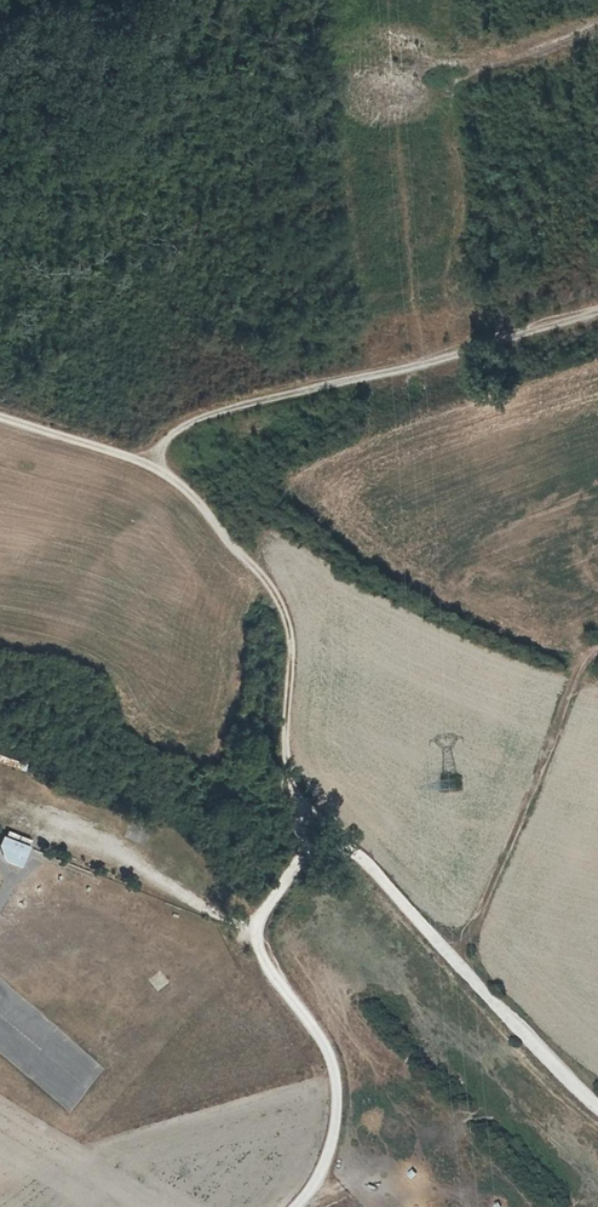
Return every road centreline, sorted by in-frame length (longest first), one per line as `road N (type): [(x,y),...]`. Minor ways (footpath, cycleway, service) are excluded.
road 1 (track): [(597,313),(220,411),(188,423),(149,462)]
road 2 (track): [(352,849),(313,857),(254,928),(262,957),(327,1051),(337,1087),(337,1129),(321,1177),(296,1206)]
road 3 (track): [(298,800),(284,745),(292,627),(279,591),(203,506),(149,462)]
road 4 (track): [(597,648),(578,669),(457,965)]
road 5 (track): [(254,928),(31,814)]
road 6 (track): [(597,1108),(457,965)]
road 7 (track): [(457,965),(352,849)]
road 8 (track): [(0,417),(149,462)]

